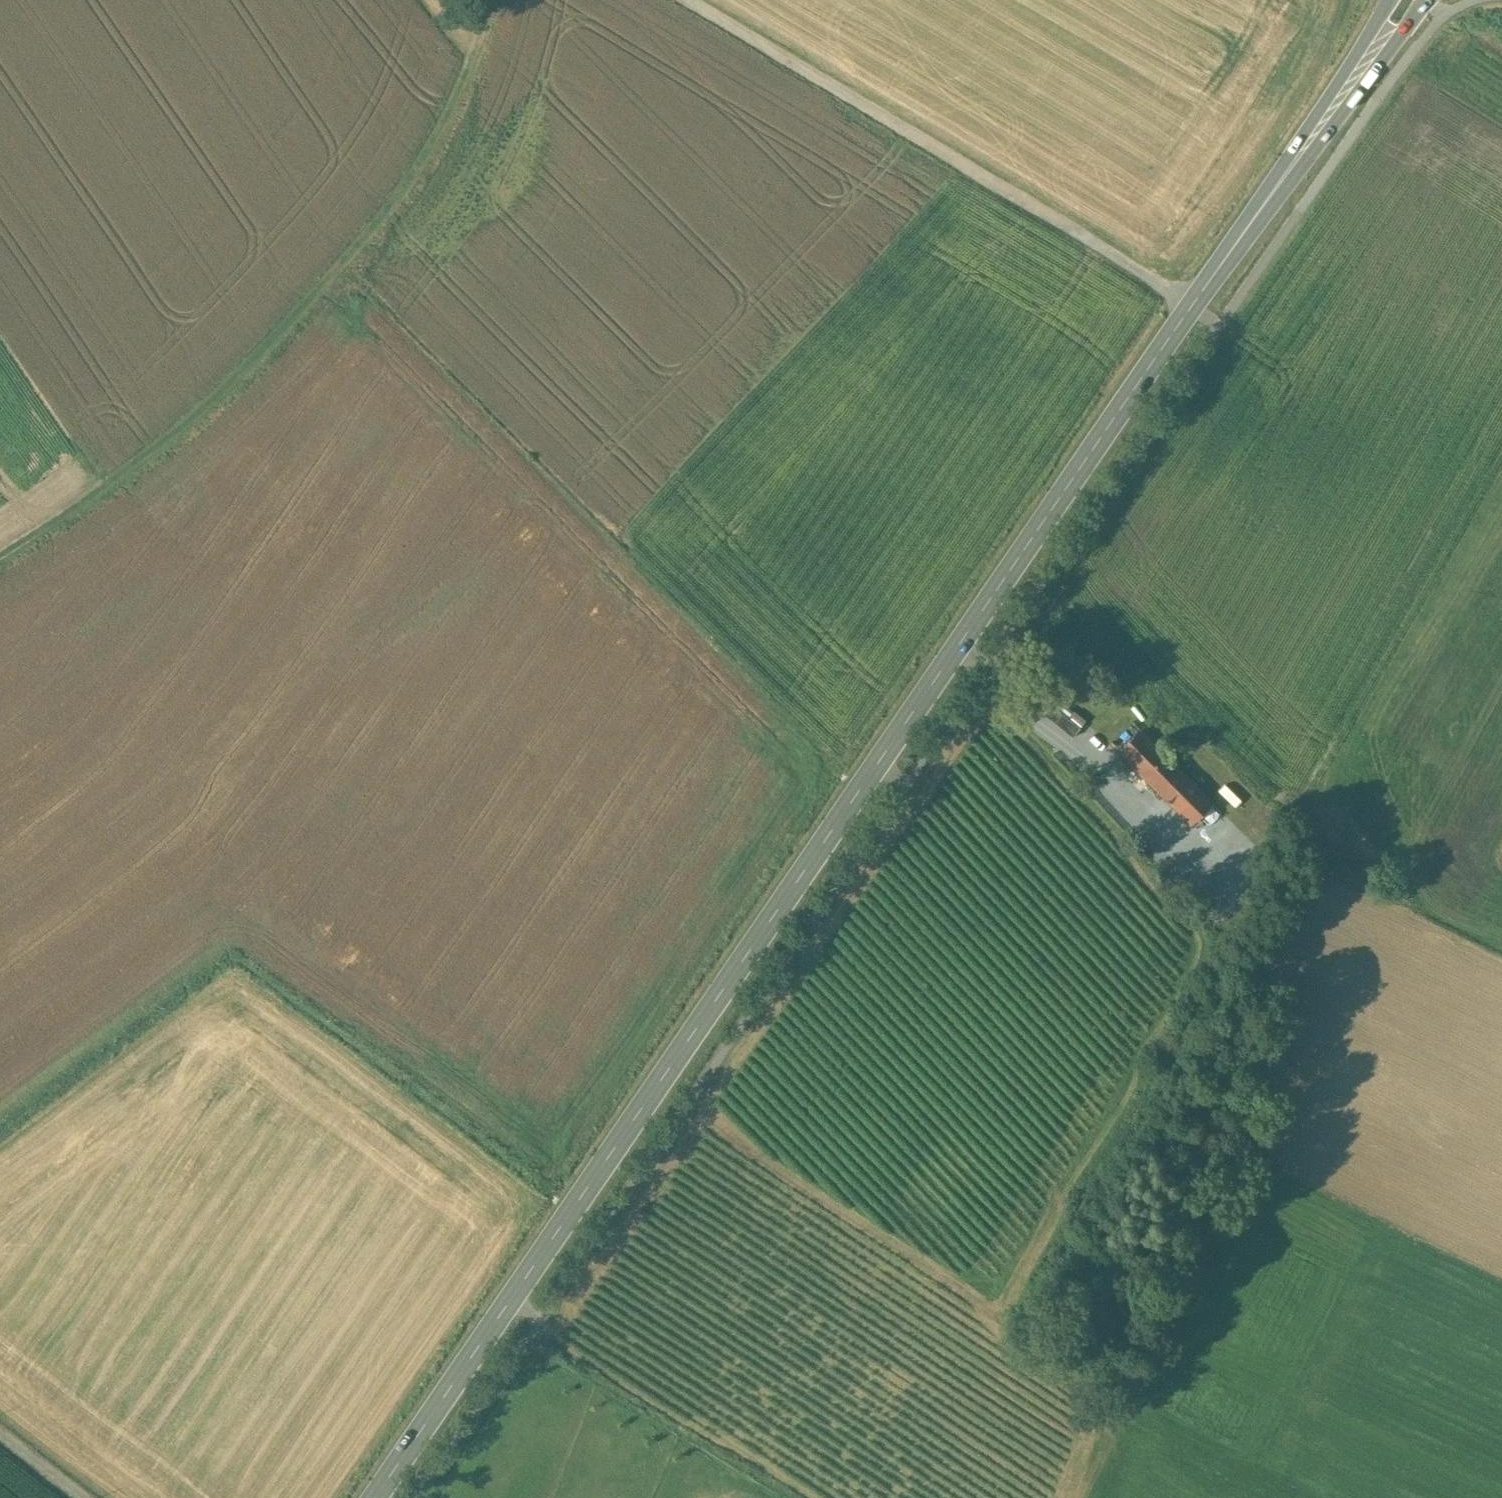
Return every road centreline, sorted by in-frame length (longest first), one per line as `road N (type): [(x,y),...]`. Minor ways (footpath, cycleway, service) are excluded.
road 1 (secondary): [(1408,0),(375,1497)]
road 2 (track): [(489,0),(443,124),(407,185),(343,263),(196,416),(91,496),(0,551)]

